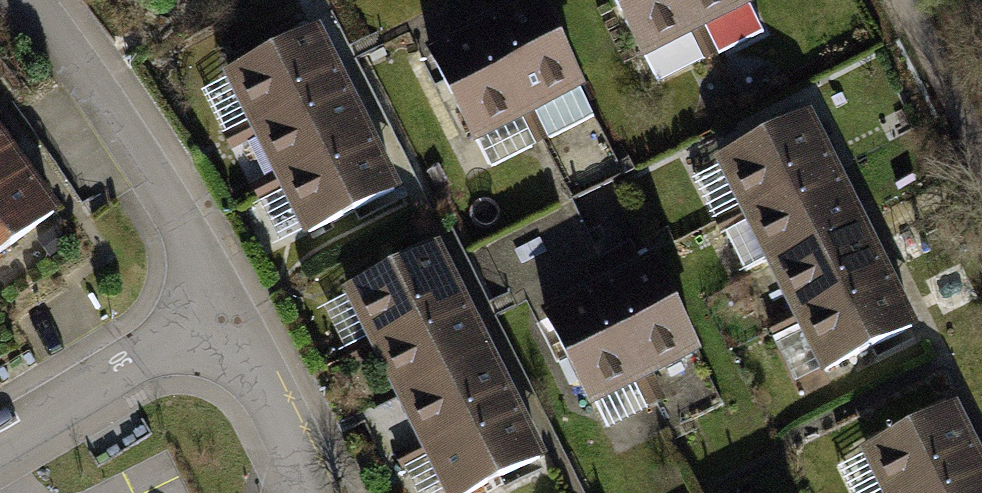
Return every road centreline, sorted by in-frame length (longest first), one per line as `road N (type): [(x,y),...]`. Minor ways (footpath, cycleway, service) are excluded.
road 1 (residential): [(227,332),(102,97),(26,0)]
road 2 (residential): [(227,332),(0,452)]
road 3 (residential): [(305,492),(227,332)]
road 4 (track): [(981,157),(904,0)]

